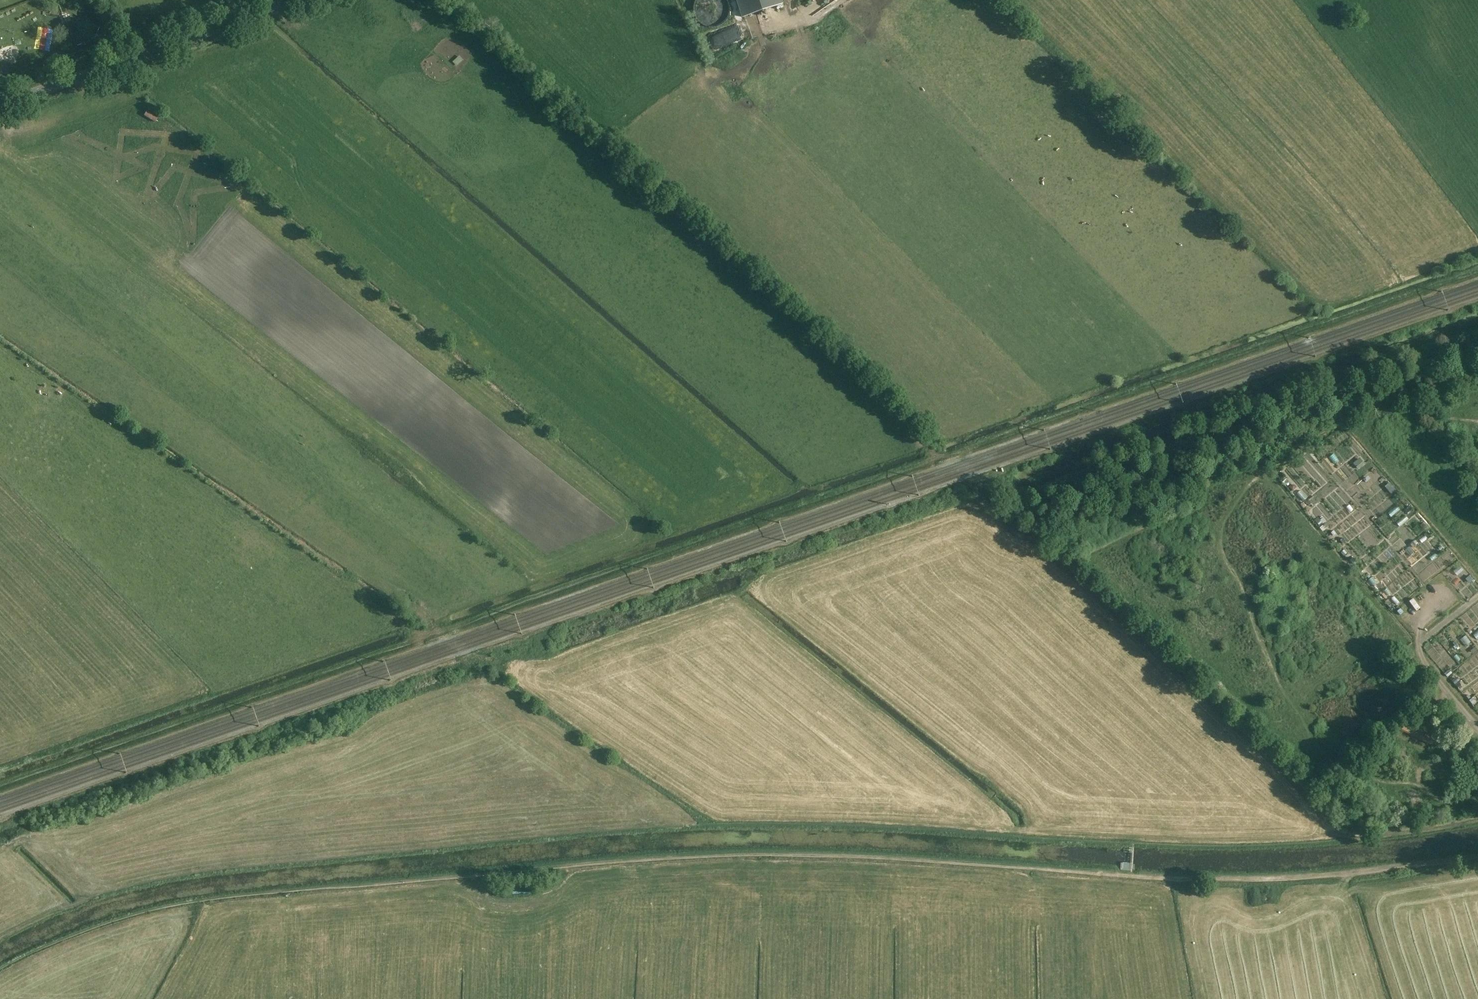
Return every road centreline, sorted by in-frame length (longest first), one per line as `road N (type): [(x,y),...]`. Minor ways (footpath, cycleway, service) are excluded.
road 1 (track): [(1043,869),(1275,878),(1477,855)]
road 2 (tertiary): [(0,111),(312,0)]
road 3 (track): [(1477,821),(1359,838)]

